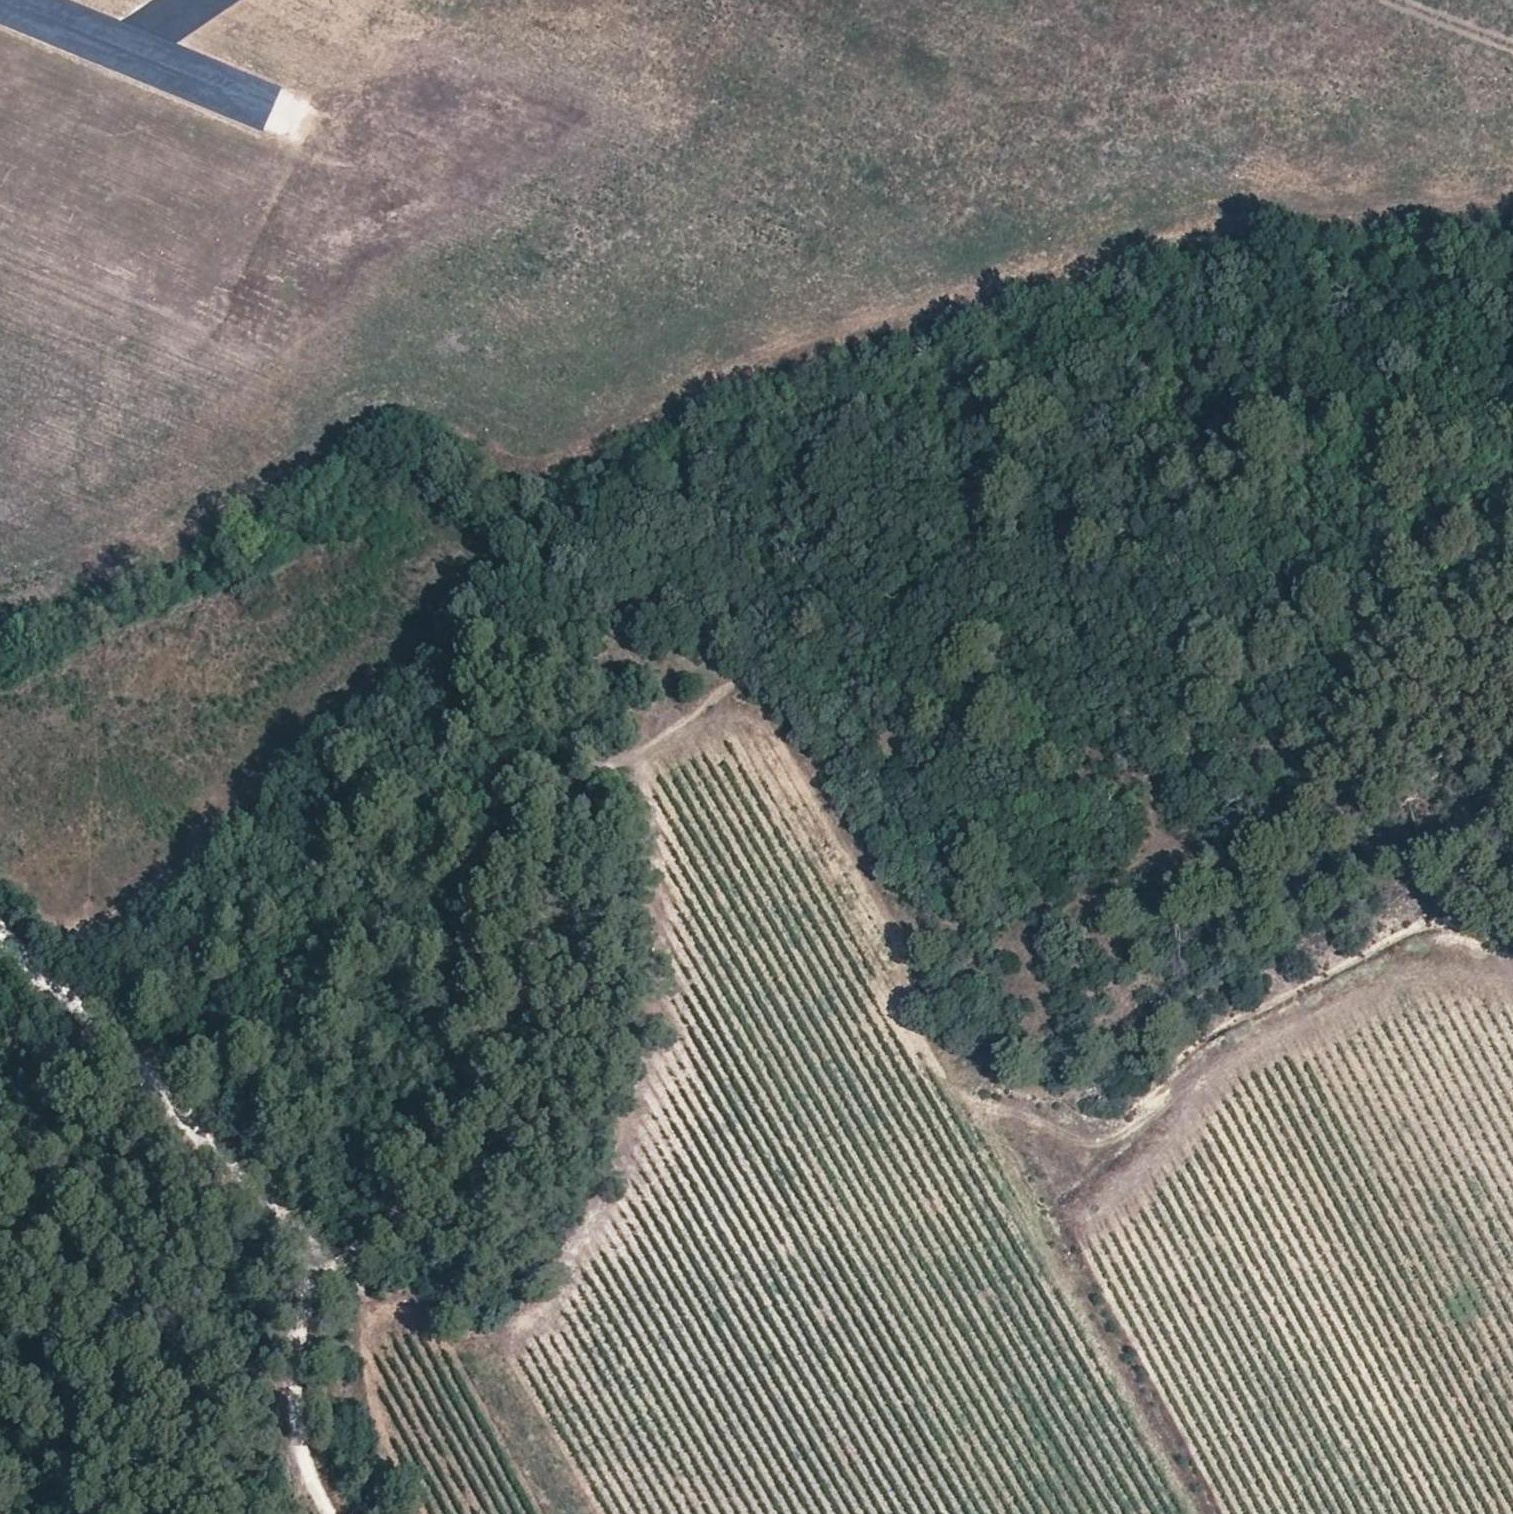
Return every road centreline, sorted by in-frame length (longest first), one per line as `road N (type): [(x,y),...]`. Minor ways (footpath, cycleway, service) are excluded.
road 1 (track): [(324,1513),(288,1422),(300,1270),(283,1231),(105,1024),(20,964),(0,934)]

